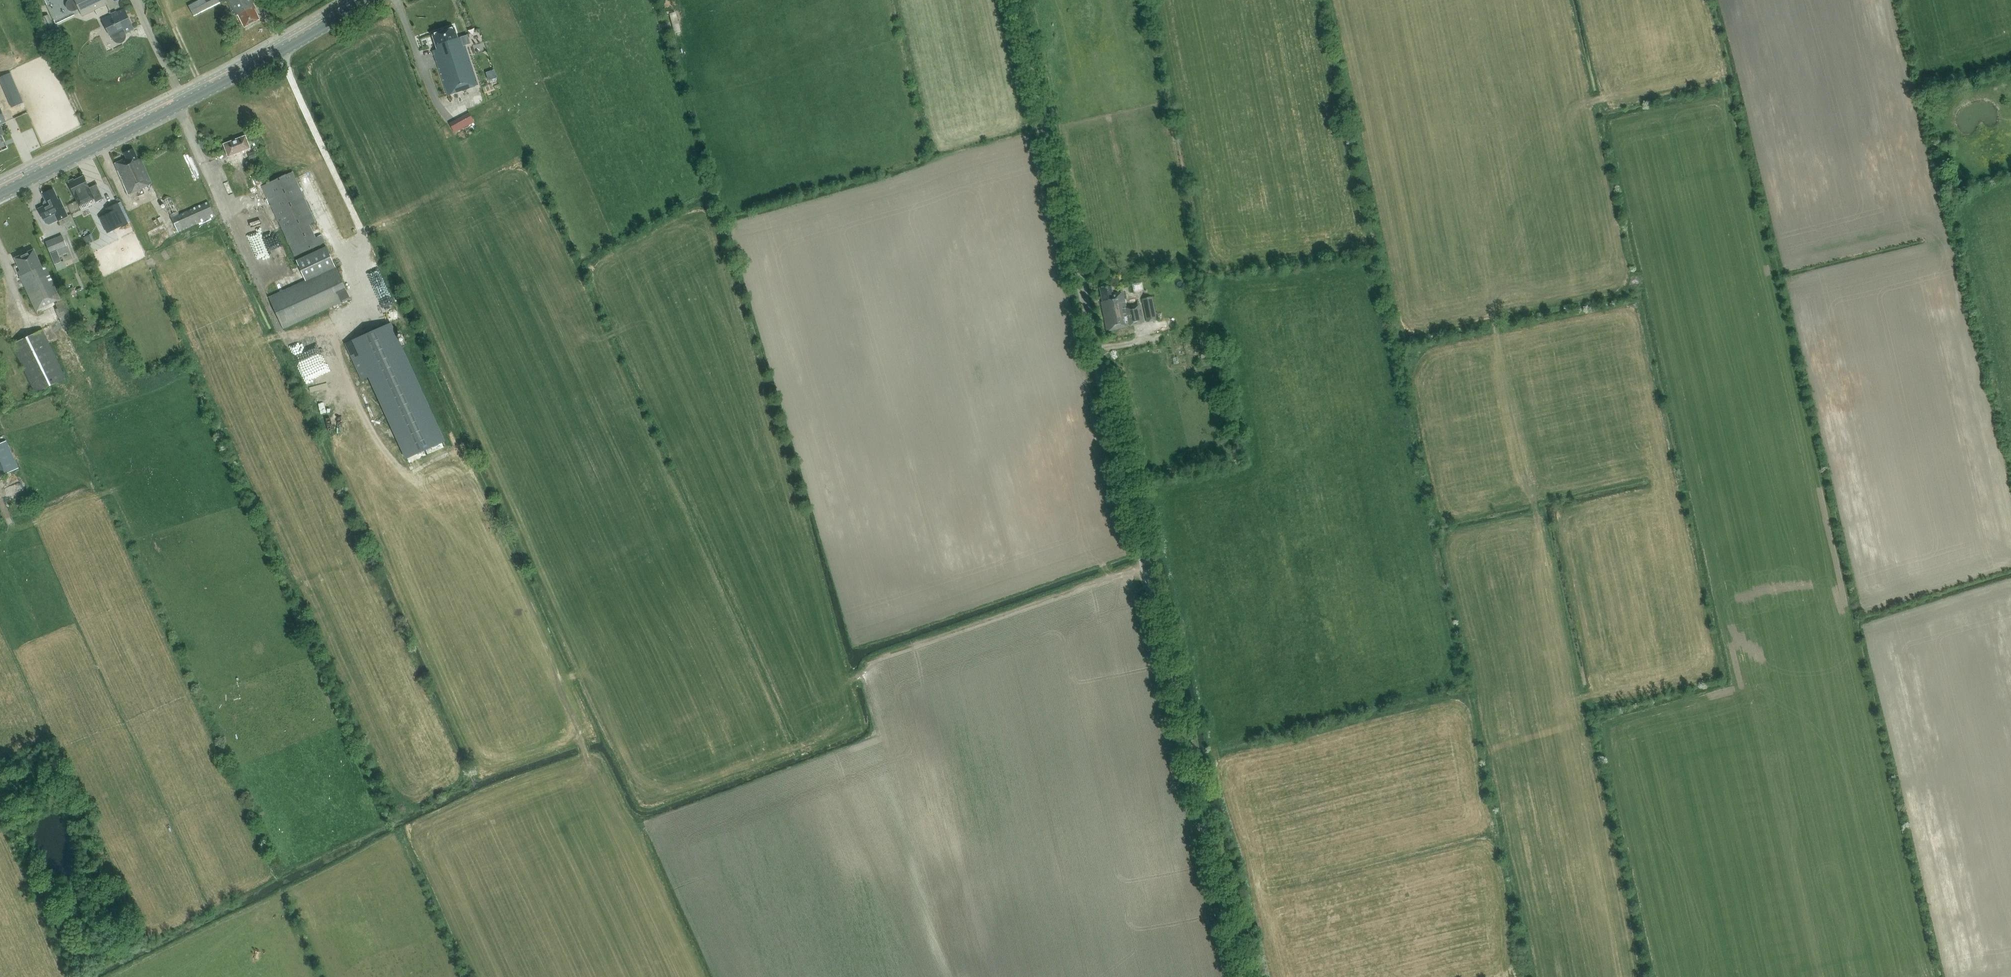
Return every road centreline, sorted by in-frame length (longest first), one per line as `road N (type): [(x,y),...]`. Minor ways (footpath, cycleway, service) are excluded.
road 1 (unclassified): [(1254,976),(1160,569),(1013,0)]
road 2 (secondary): [(0,194),(367,0)]

